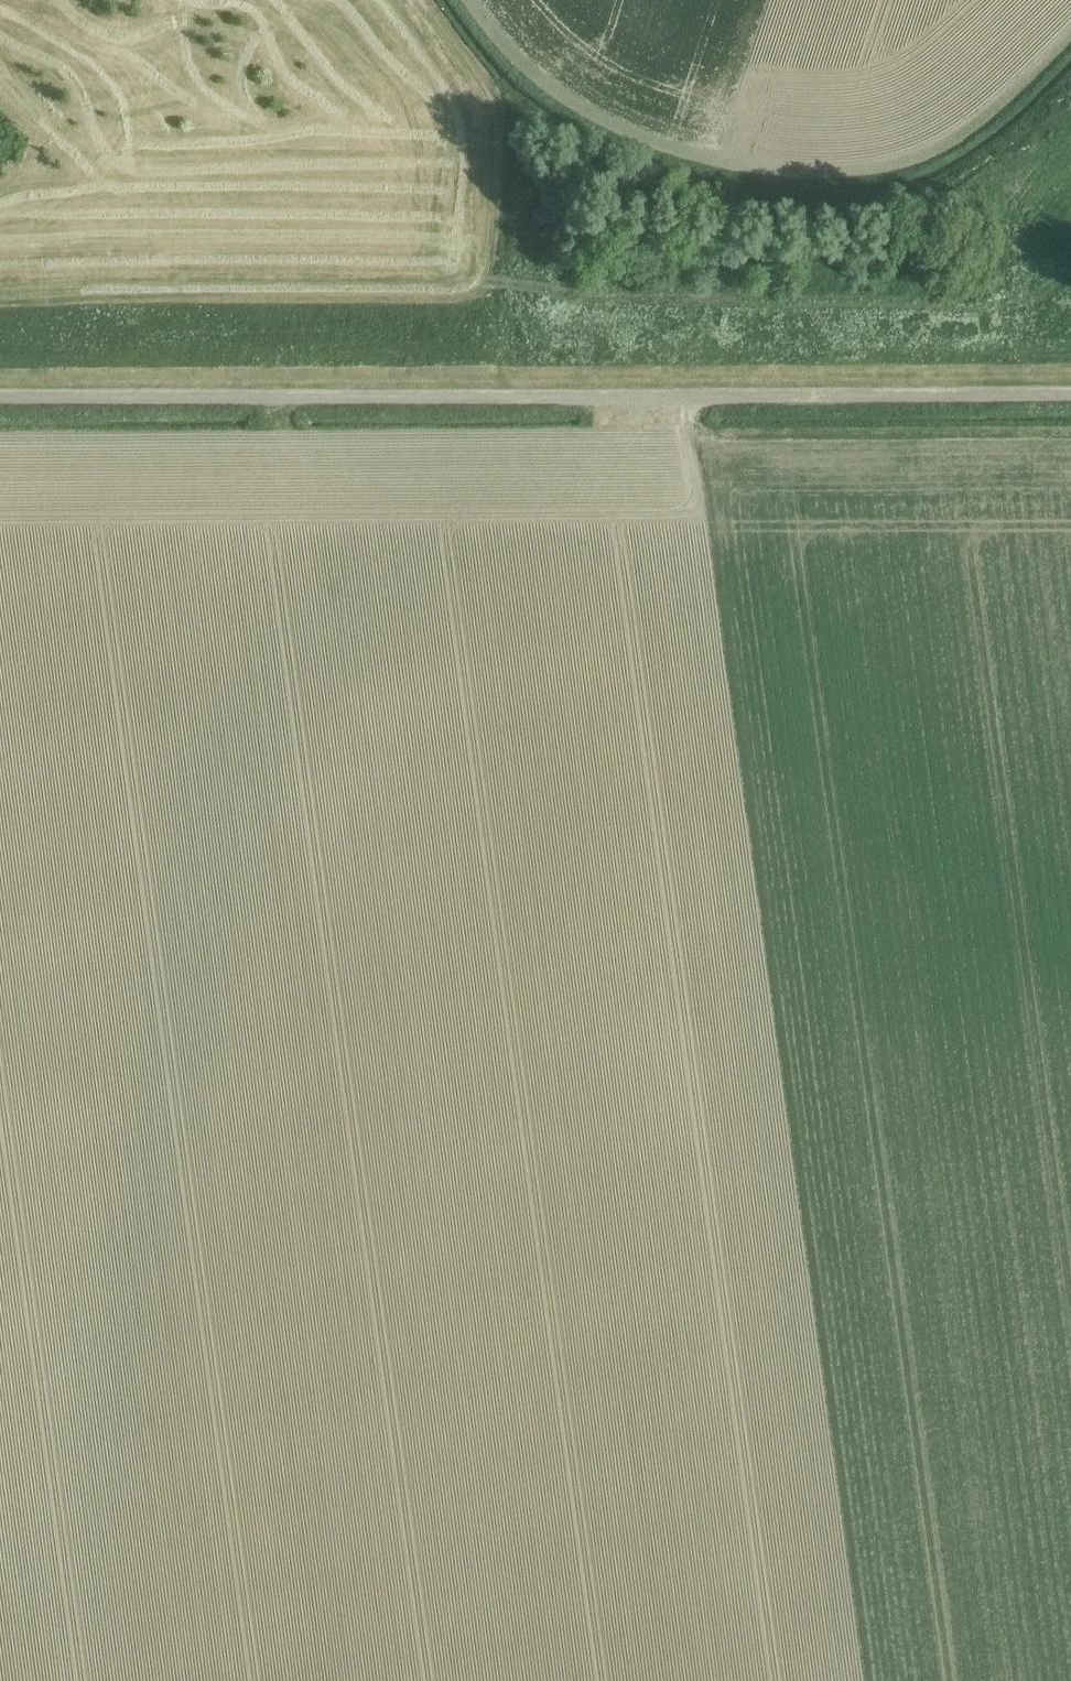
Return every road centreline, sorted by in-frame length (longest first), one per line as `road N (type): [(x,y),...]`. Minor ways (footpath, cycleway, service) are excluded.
road 1 (unclassified): [(1070,397),(0,399)]

